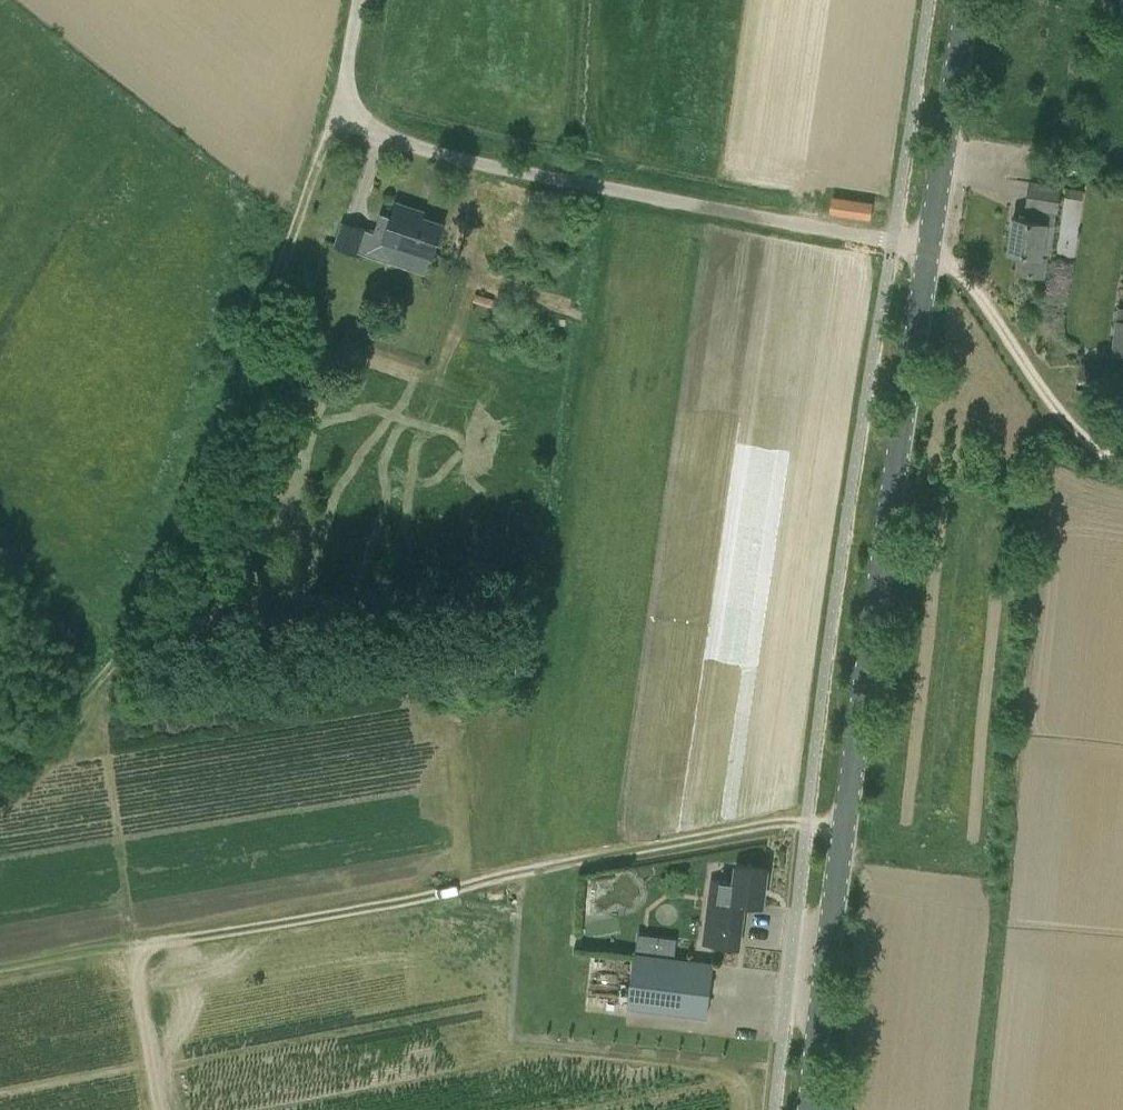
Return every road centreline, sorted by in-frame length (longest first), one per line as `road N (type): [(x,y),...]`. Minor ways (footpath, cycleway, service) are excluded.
road 1 (tertiary): [(811,1109),(854,742),(932,248)]
road 2 (track): [(0,760),(140,635),(268,337),(304,201),(339,113)]
road 3 (unclassified): [(932,248),(469,165),(394,138),(339,113),(358,0)]
road 4 (track): [(161,944),(780,820),(844,824)]
road 5 (track): [(1122,463),(1063,415),(961,270),(932,248)]
road 6 (tertiary): [(932,248),(968,0)]

